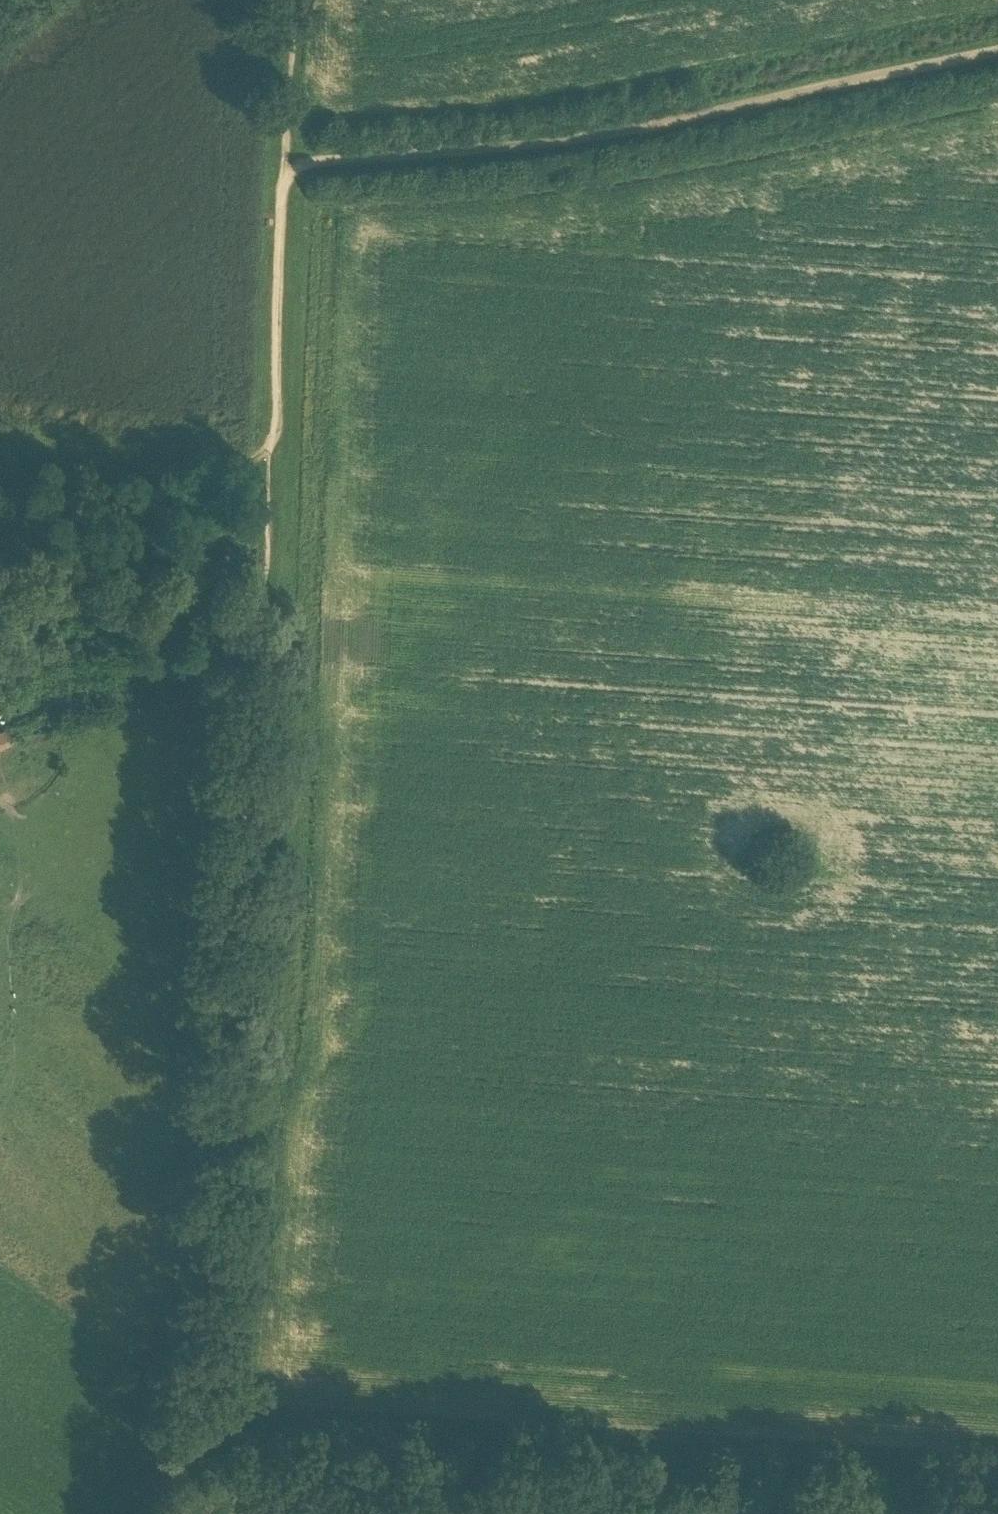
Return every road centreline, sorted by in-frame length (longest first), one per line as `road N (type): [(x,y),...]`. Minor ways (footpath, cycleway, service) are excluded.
road 1 (track): [(208,1449),(266,466)]
road 2 (track): [(208,1449),(997,1501)]
road 3 (track): [(997,54),(523,146),(316,160),(284,169)]
road 4 (track): [(284,169),(266,466)]
road 5 (track): [(266,466),(132,482),(0,535)]
road 6 (track): [(284,169),(291,0)]

